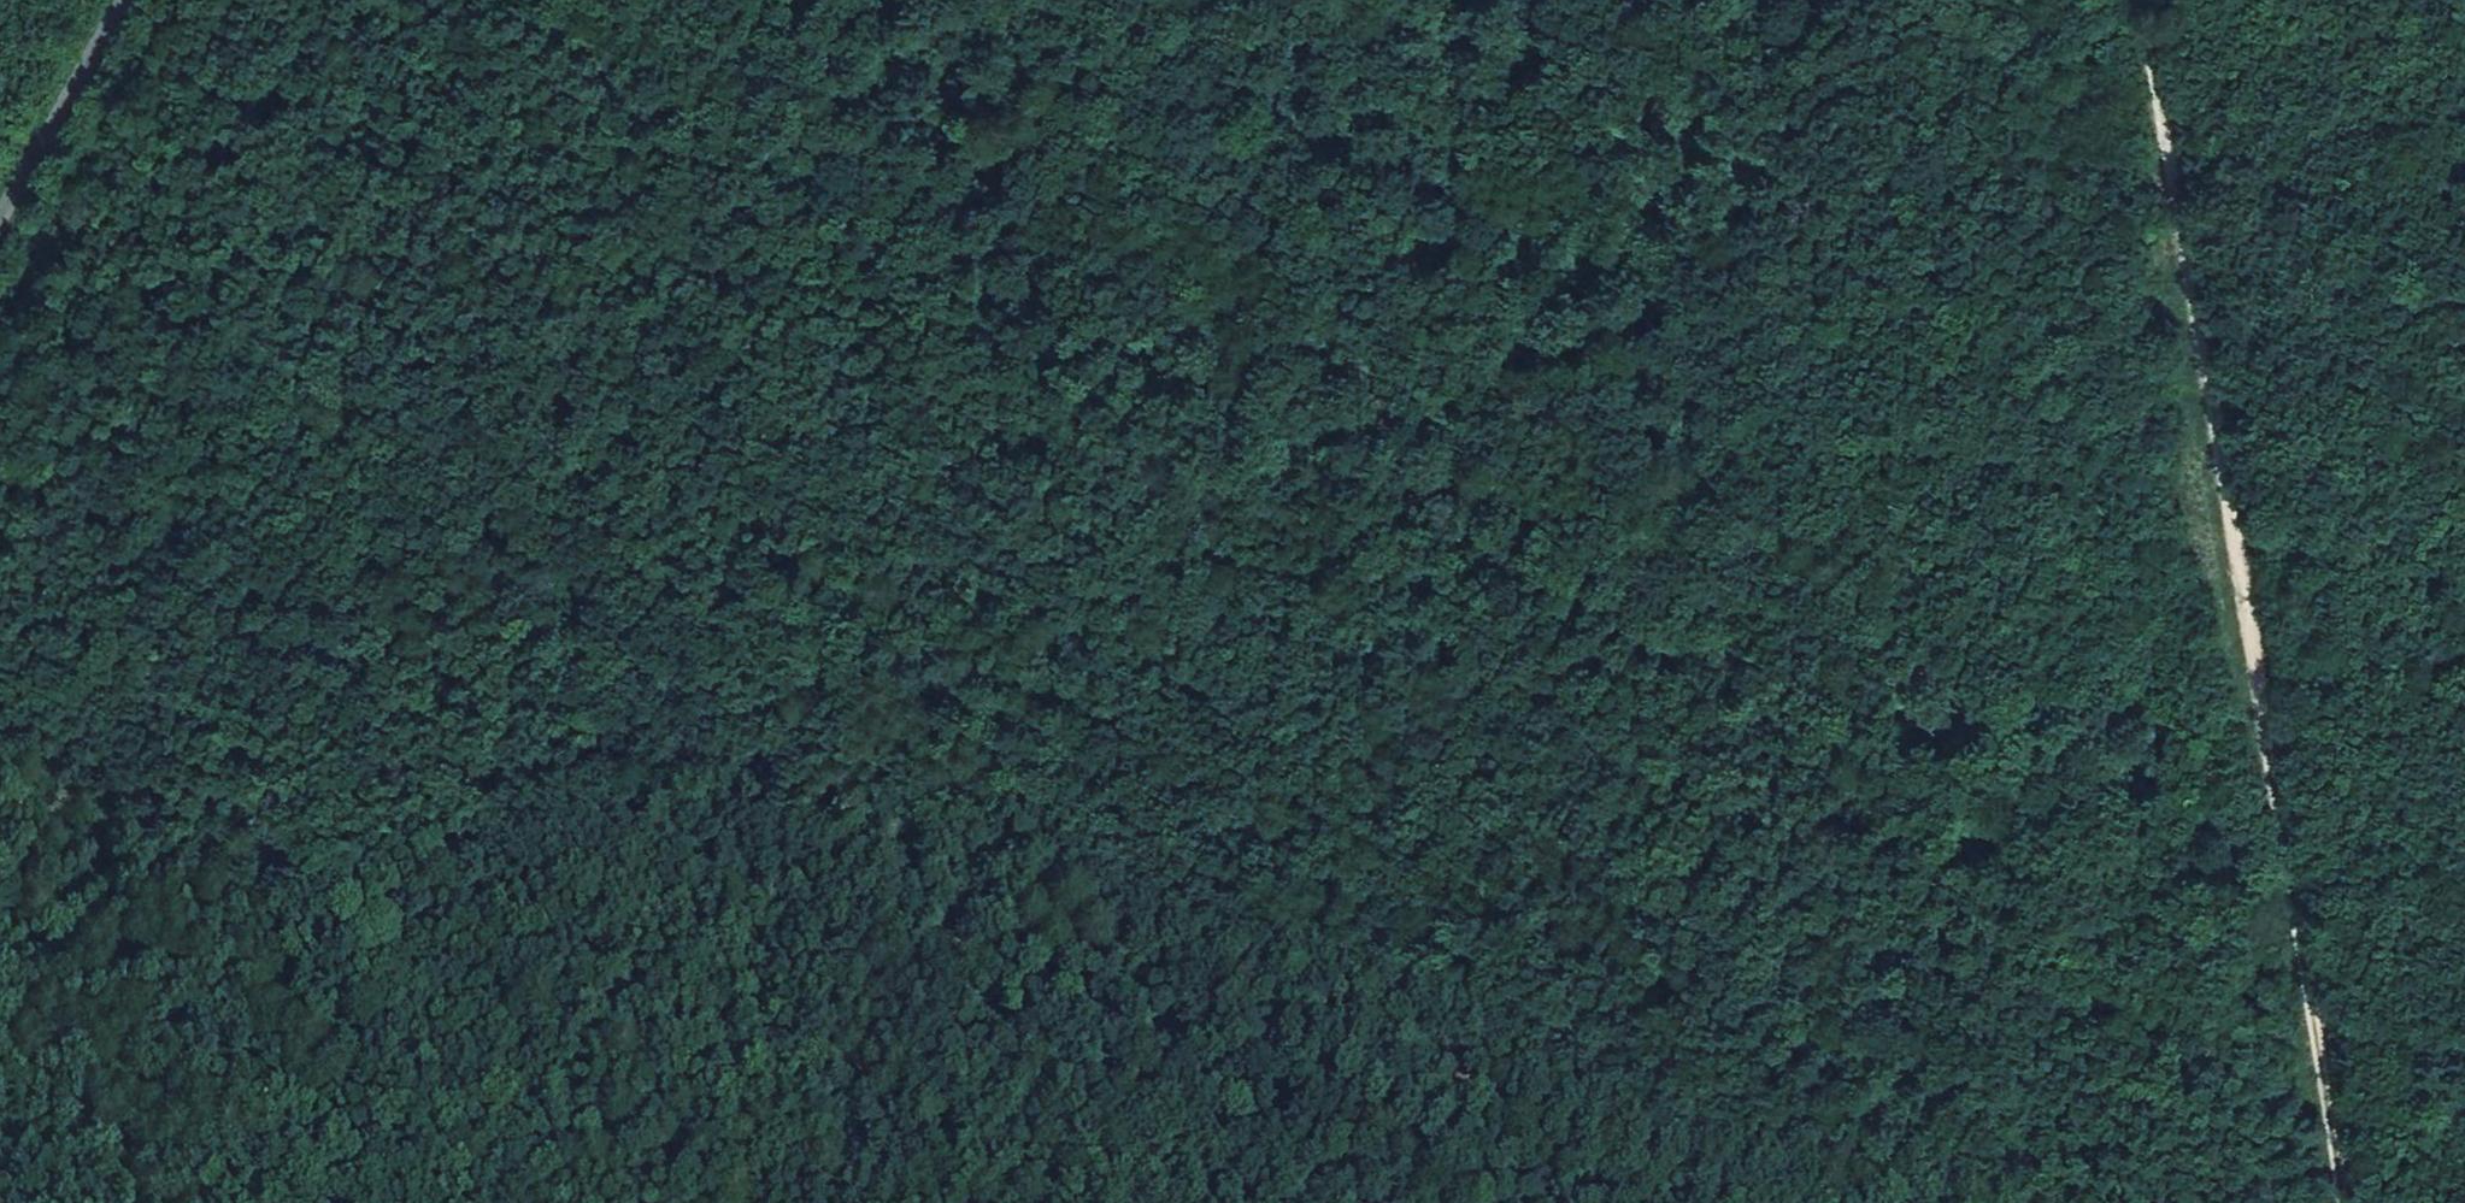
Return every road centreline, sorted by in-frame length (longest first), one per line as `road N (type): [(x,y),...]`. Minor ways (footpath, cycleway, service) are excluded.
road 1 (track): [(2127,0),(2341,1202)]
road 2 (track): [(0,229),(131,0)]

